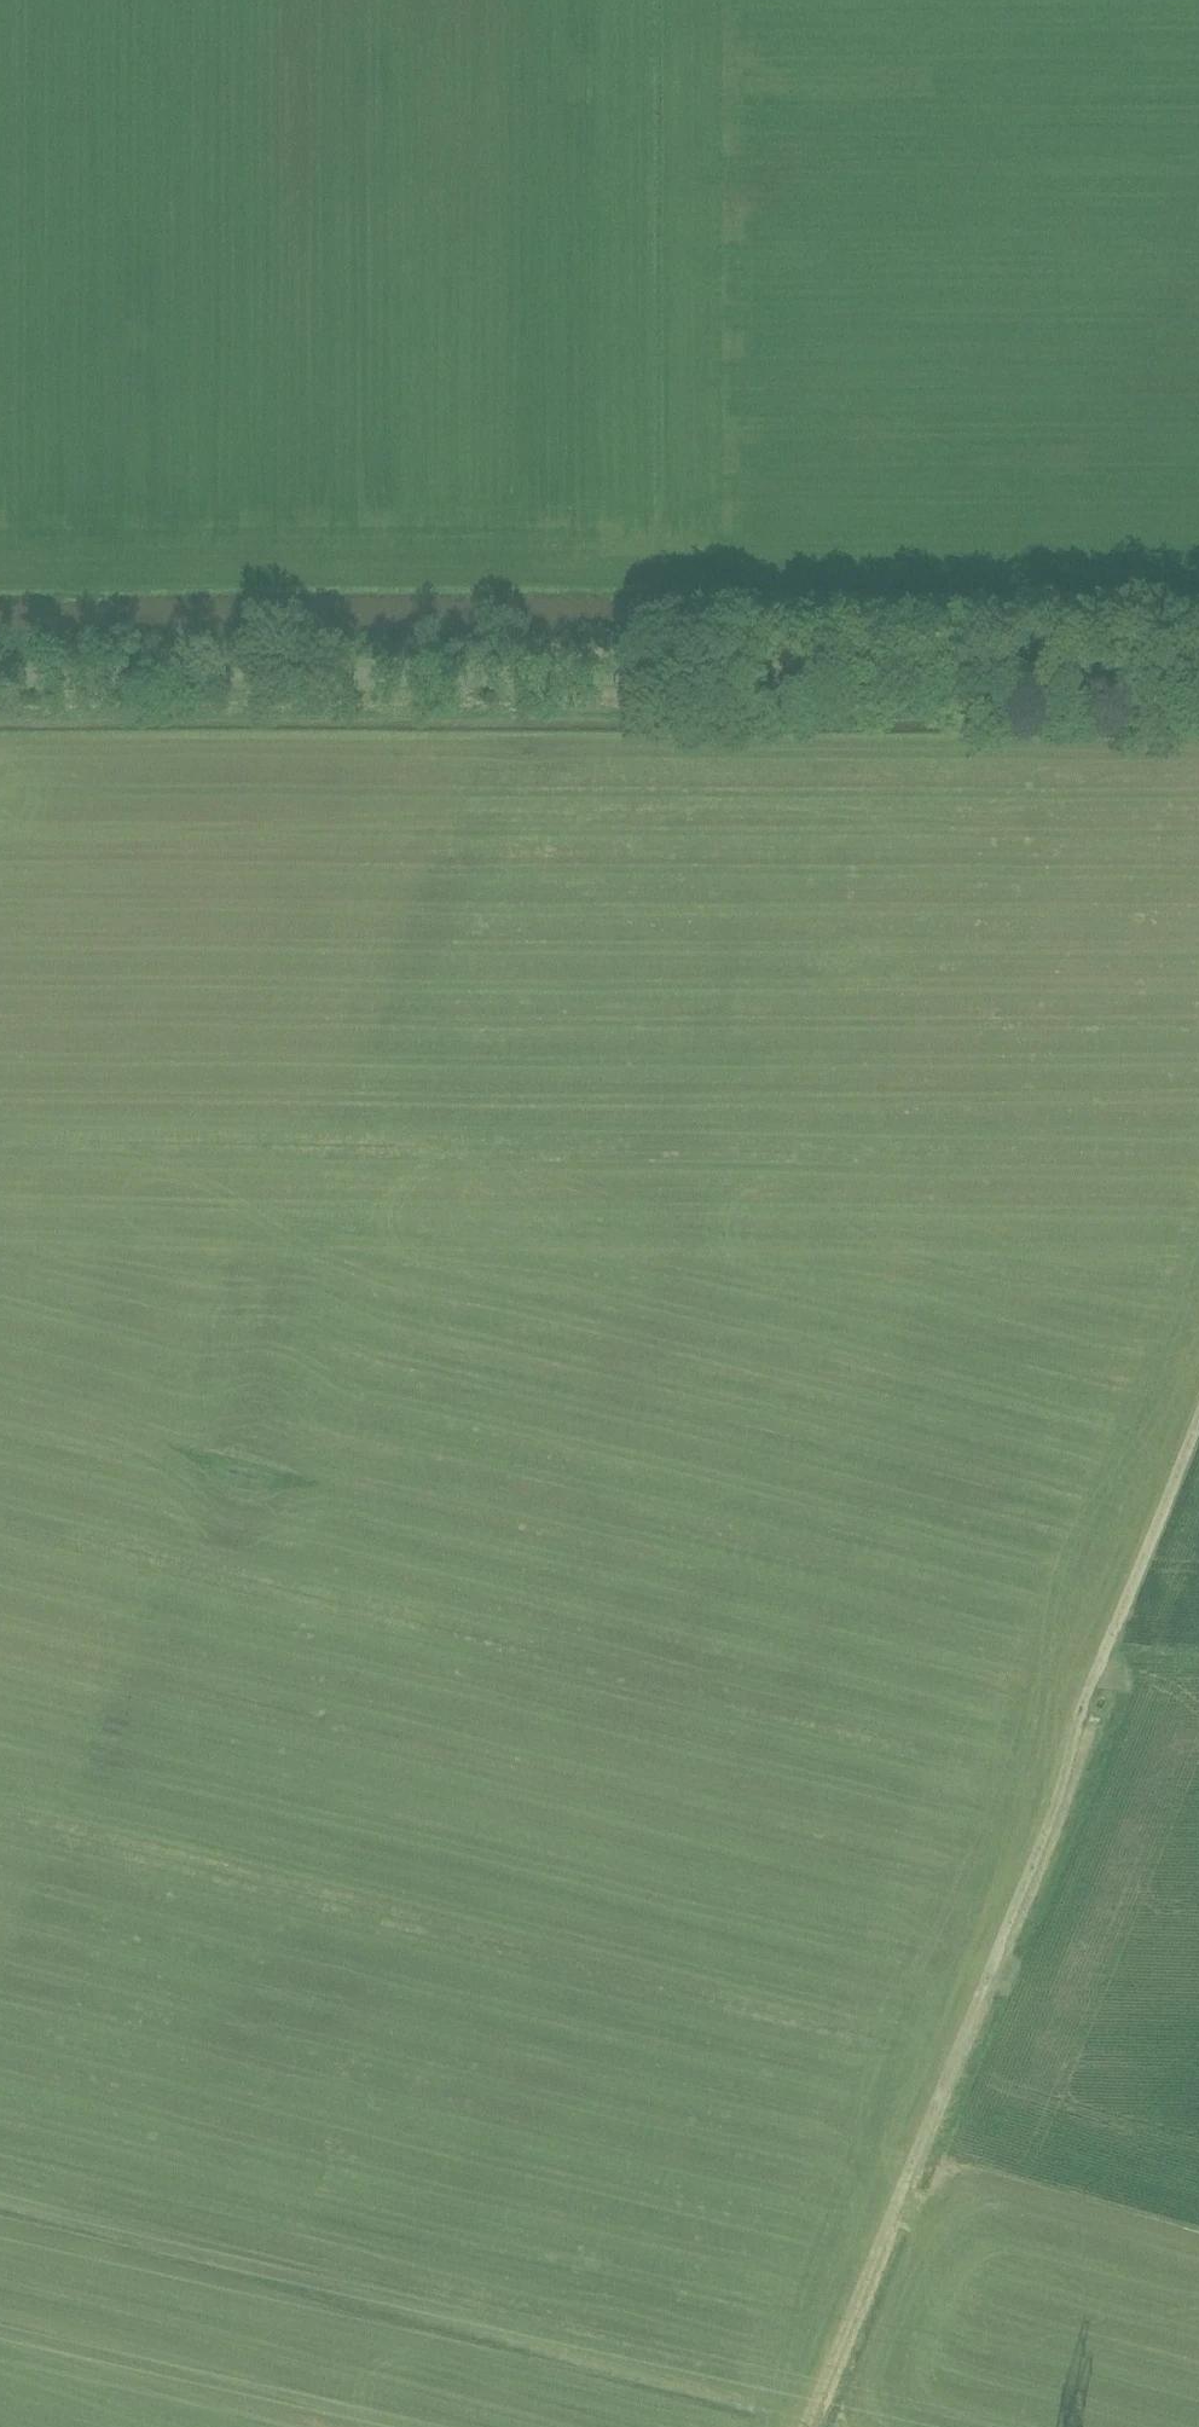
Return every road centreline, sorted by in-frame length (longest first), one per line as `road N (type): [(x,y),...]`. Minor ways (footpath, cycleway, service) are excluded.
road 1 (unclassified): [(1198,672),(0,675)]

